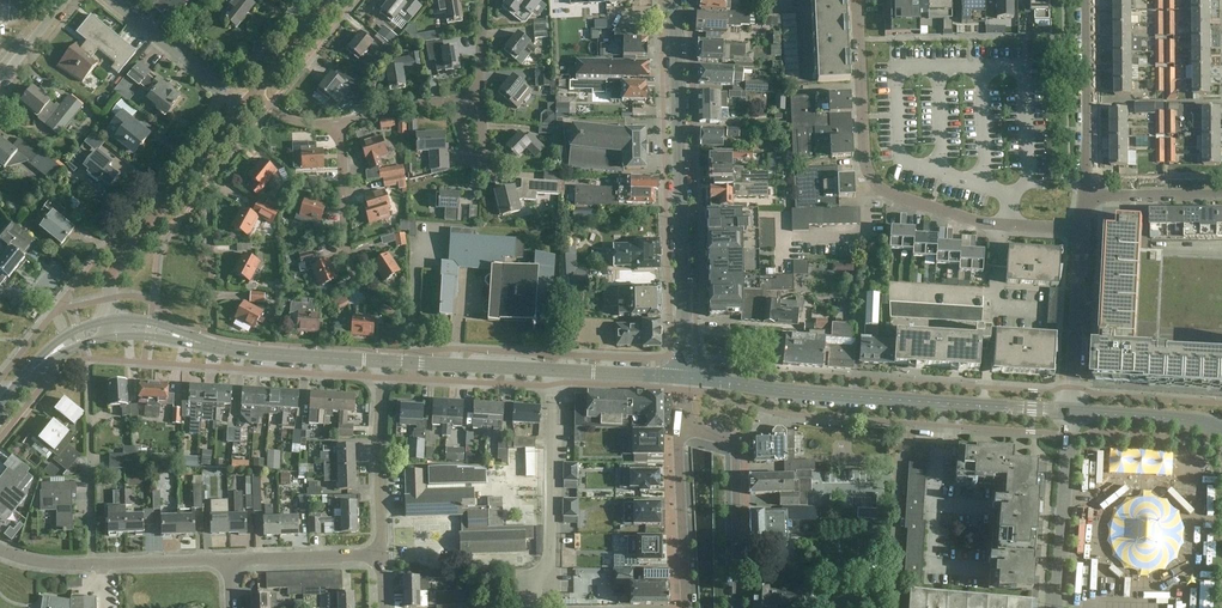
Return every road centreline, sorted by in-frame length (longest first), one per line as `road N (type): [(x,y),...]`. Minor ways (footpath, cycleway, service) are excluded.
road 1 (residential): [(1078,229),(979,225),(878,186),(863,144),(857,0)]
road 2 (tertiary): [(684,327),(676,0)]
road 3 (tertiary): [(1069,413),(771,390)]
road 4 (unclassified): [(114,328),(109,298),(118,260),(252,97)]
road 5 (residential): [(414,352),(408,326),(361,288),(351,270),(341,123)]
road 6 (residential): [(536,607),(536,572),(549,548),(551,372)]
road 7 (unclassified): [(1085,196),(1088,0)]
road 8 (residential): [(1055,607),(1069,413)]
road 9 (residential): [(381,556),(378,362)]
road 10 (residential): [(686,423),(678,447),(687,607)]
road 11 (unclassified): [(1069,413),(1078,229)]
road 12 (residential): [(252,97),(227,97),(111,0)]
road 13 (residential): [(93,565),(89,390)]
road 14 (tertiary): [(378,362),(212,346)]
road 15 (tertiary): [(1221,430),(1176,419),(1069,413)]
road 16 (residential): [(229,561),(381,556)]
road 17 (residential): [(738,607),(736,455)]
road 18 (residential): [(212,346),(209,200)]
road 19 (residential): [(450,102),(471,153),(485,159),(476,89)]
road 20 (tertiary): [(551,372),(413,363)]
road 21 (unclassified): [(771,390),(772,346),(755,333),(684,327)]
road 22 (residential): [(93,565),(229,561)]
road 23 (residential): [(1085,196),(1221,195)]
road 24 (tertiary): [(686,378),(551,372)]
road 25 (tertiary): [(10,398),(44,359),(114,328)]
road 26 (unclassified): [(252,97),(329,0)]

